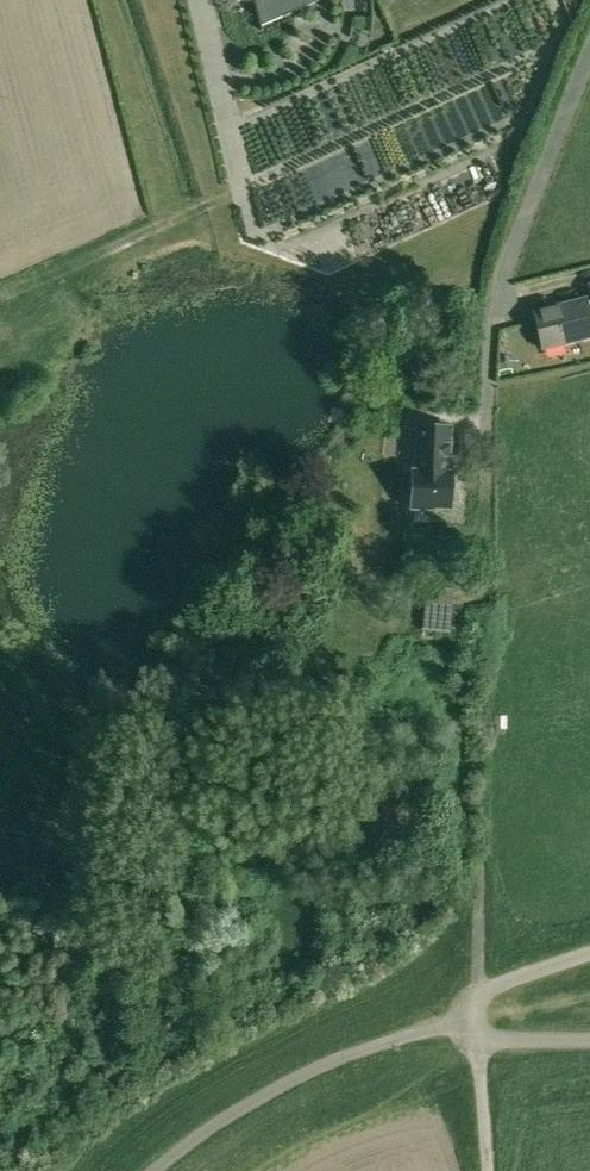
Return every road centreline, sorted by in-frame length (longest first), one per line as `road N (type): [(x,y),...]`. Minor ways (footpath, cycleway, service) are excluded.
road 1 (residential): [(487,617),(495,321),(589,48)]
road 2 (unclassified): [(450,1025),(508,981),(589,952)]
road 3 (unclassified): [(450,1025),(486,1038),(589,1039)]

